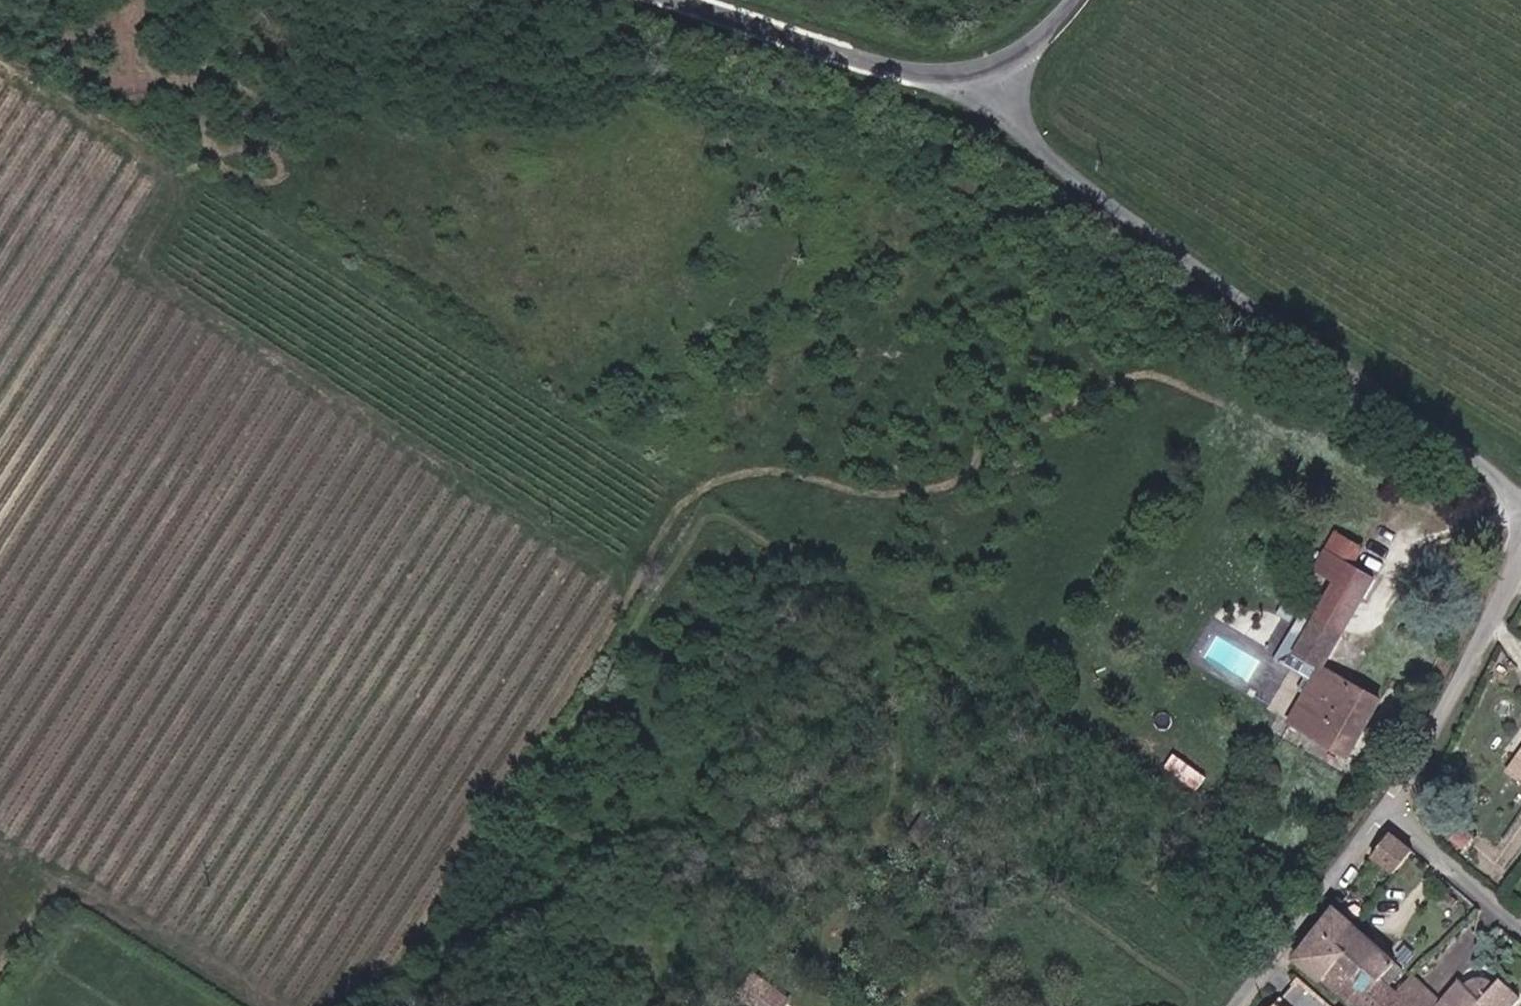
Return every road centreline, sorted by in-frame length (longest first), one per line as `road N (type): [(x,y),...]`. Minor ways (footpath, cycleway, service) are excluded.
road 1 (unclassified): [(964,74),(992,111),(1182,257),(1438,426),(1520,511)]
road 2 (tertiary): [(684,0),(882,67),(964,74)]
road 3 (unclassified): [(1387,803),(1520,562)]
road 4 (unclassified): [(1230,1005),(1387,803)]
road 5 (residential): [(1387,803),(1520,919)]
road 6 (tertiary): [(964,74),(1021,56),(1069,0)]

